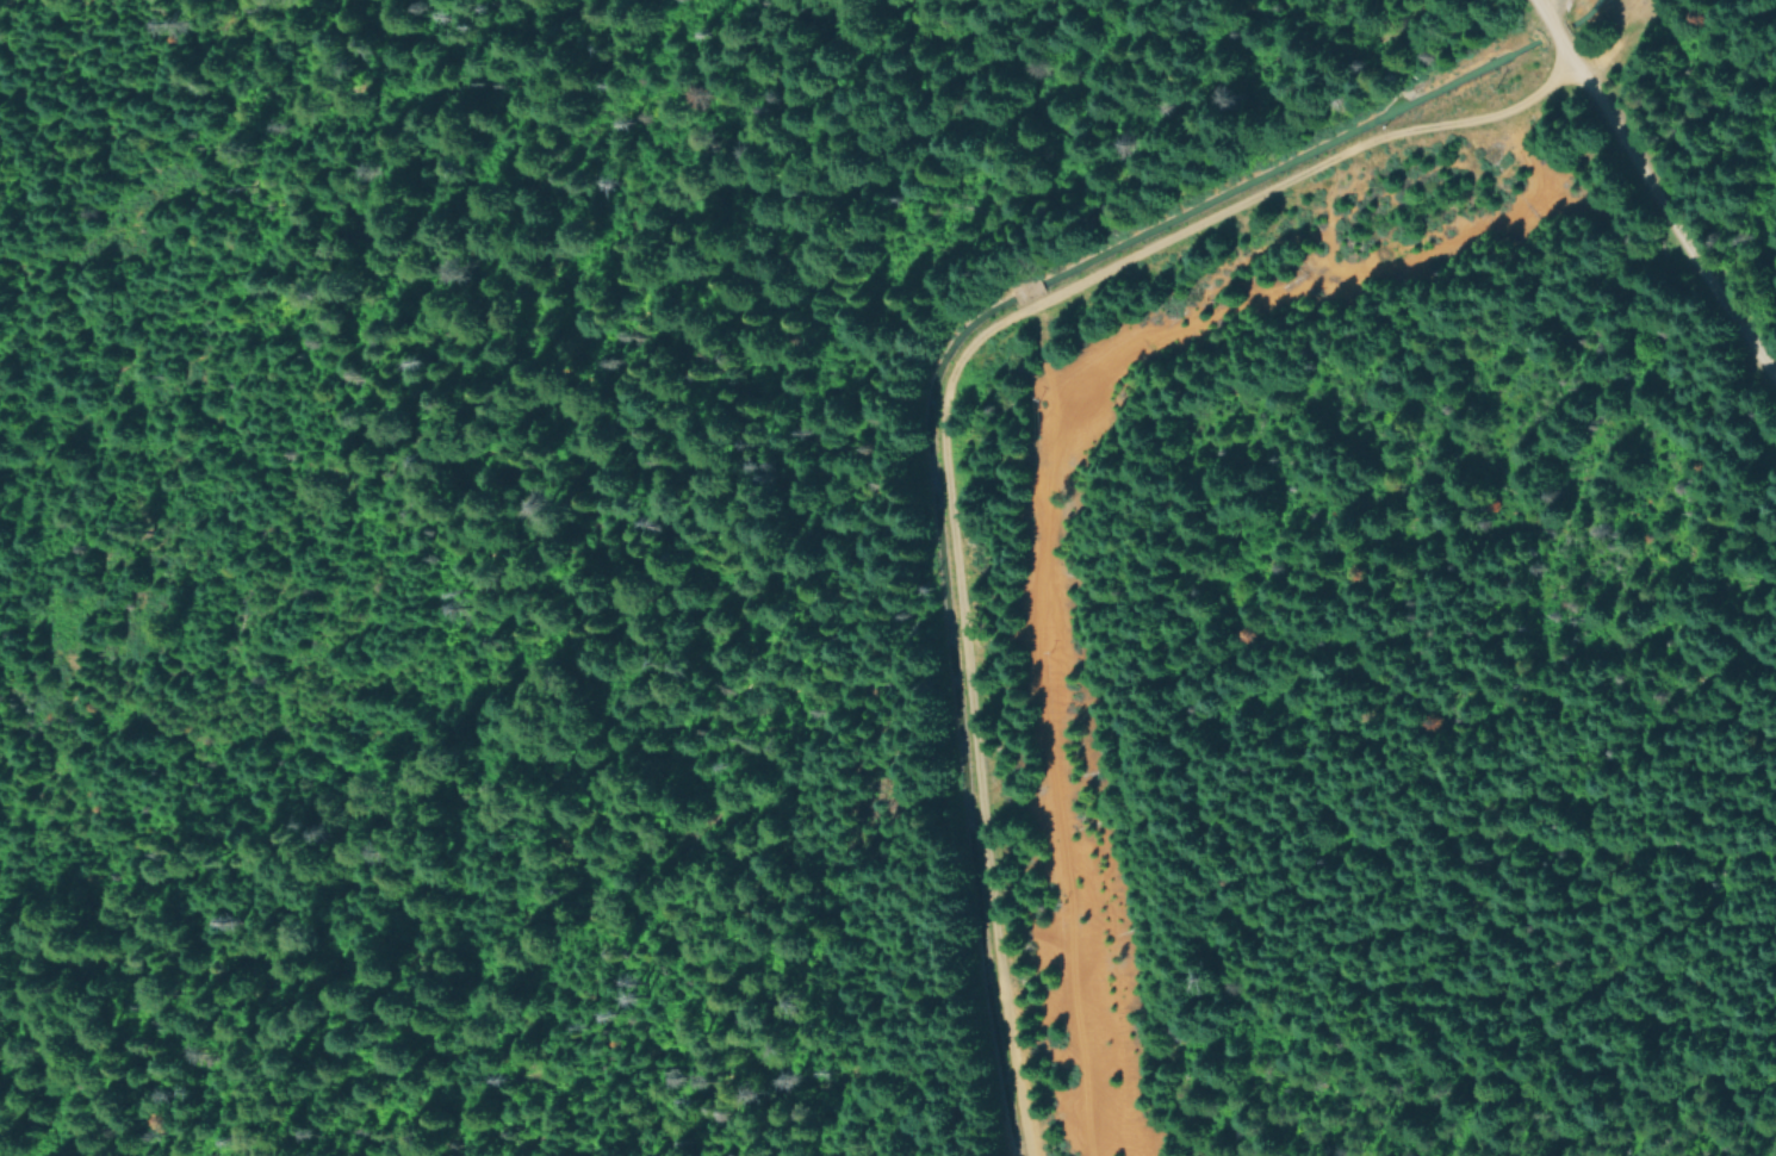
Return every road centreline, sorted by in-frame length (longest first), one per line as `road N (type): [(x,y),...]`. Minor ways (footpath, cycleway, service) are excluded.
road 1 (track): [(1026,1155),(976,809),(946,383),(985,331),(1041,303),(1378,139),(1509,107),(1536,91),(1563,46)]
road 2 (track): [(1775,371),(1687,248),(1533,0)]

